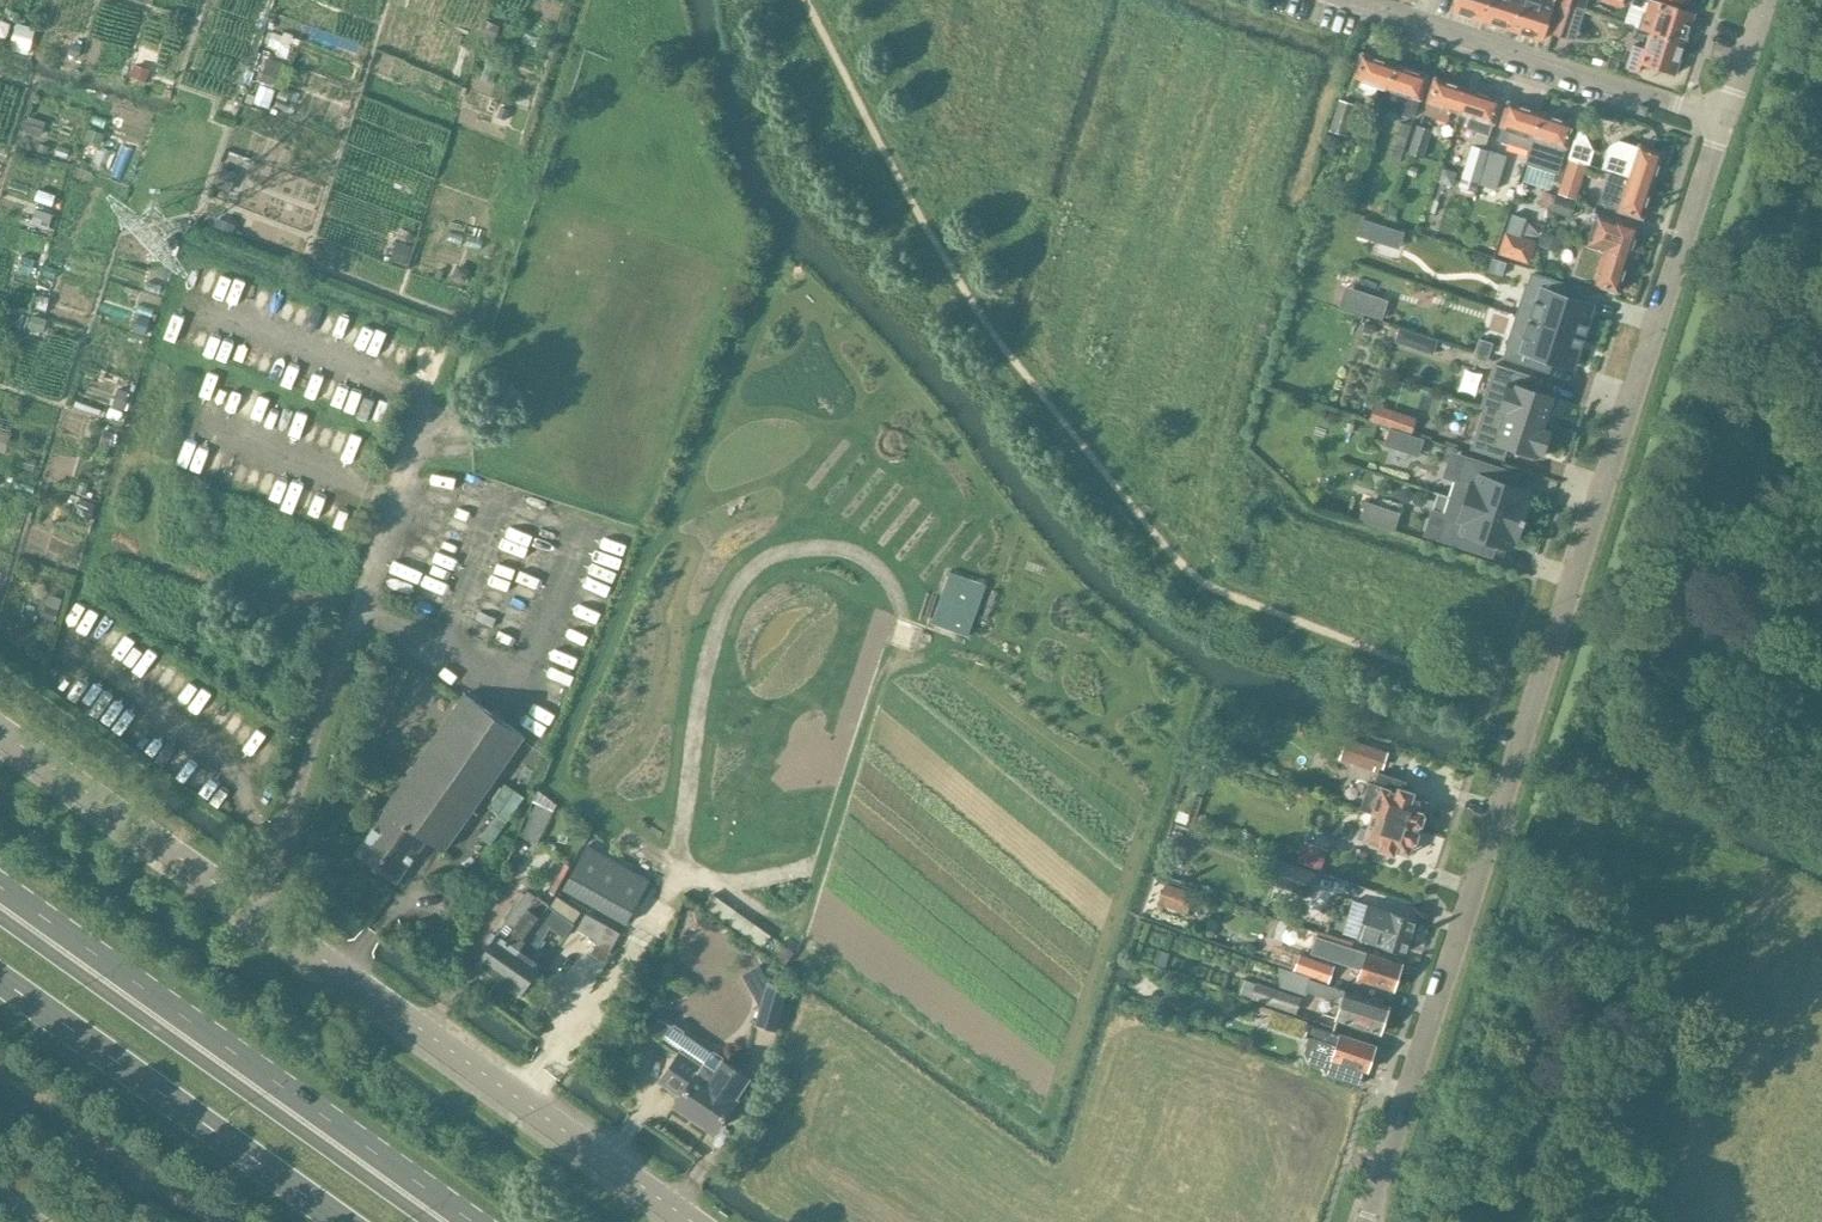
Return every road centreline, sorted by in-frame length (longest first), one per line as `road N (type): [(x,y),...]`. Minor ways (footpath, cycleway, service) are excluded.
road 1 (unclassified): [(1364,1221),(1721,121)]
road 2 (unclassified): [(689,1221),(0,735)]
road 3 (secondary): [(466,1221),(0,889)]
road 4 (secondary): [(0,981),(340,1221)]
road 5 (residential): [(1348,0),(1721,121)]
road 6 (track): [(1743,868),(1629,835),(1524,831)]
road 7 (unclassified): [(1721,121),(1763,0)]

